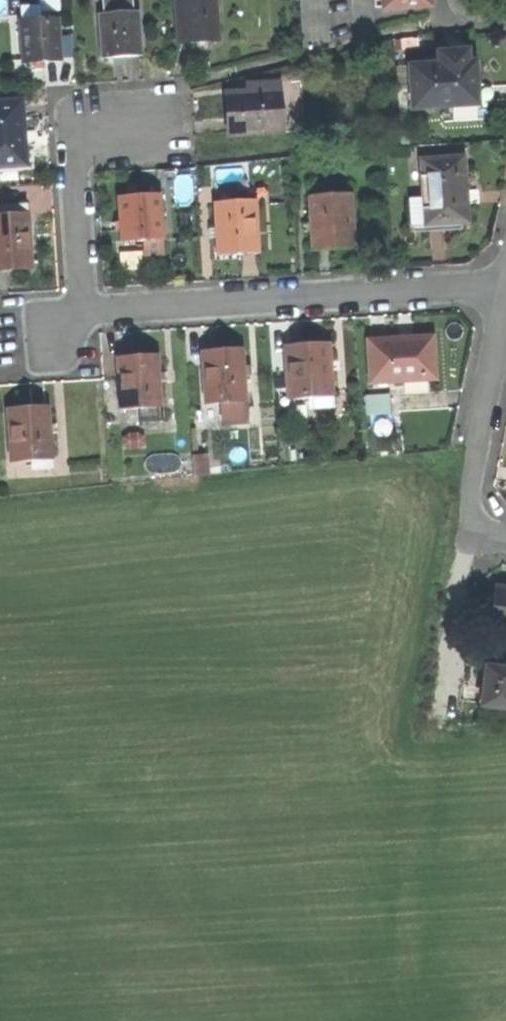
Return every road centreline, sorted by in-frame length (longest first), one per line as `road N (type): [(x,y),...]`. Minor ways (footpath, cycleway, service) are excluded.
road 1 (residential): [(505,288),(88,309)]
road 2 (track): [(462,568),(425,831)]
road 3 (residential): [(88,309),(73,169),(79,149),(98,136),(158,129)]
road 4 (residential): [(505,314),(467,530)]

